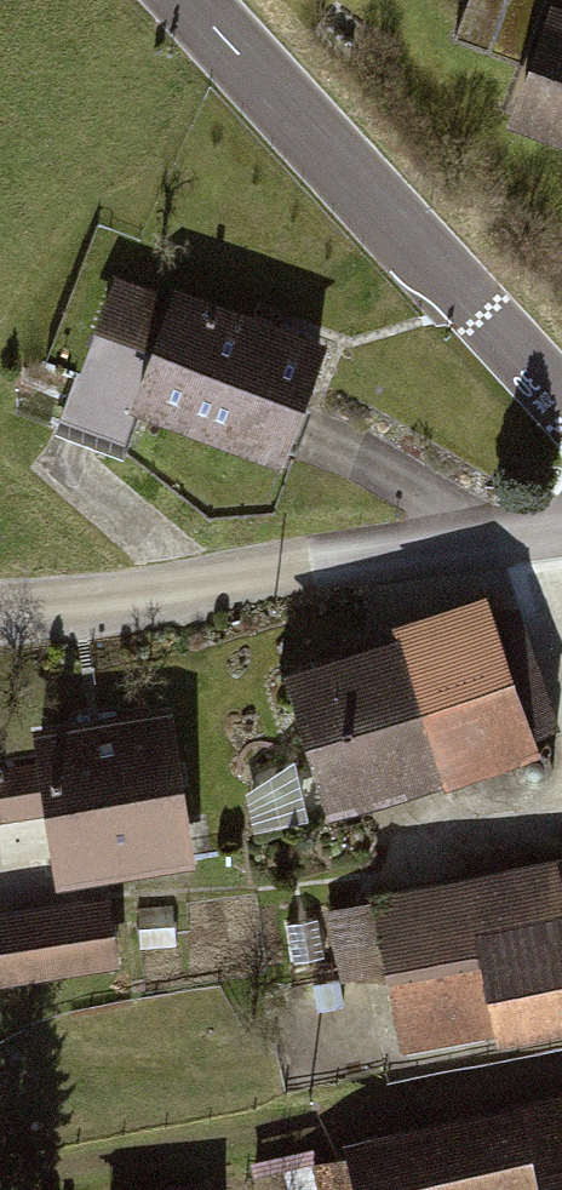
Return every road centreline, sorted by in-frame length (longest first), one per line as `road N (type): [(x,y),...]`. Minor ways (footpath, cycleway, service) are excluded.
road 1 (residential): [(561,528),(177,593),(0,606)]
road 2 (secondary): [(561,406),(194,0)]
road 3 (track): [(0,1051),(35,1060),(279,1065)]
road 4 (track): [(383,1105),(561,1069)]

